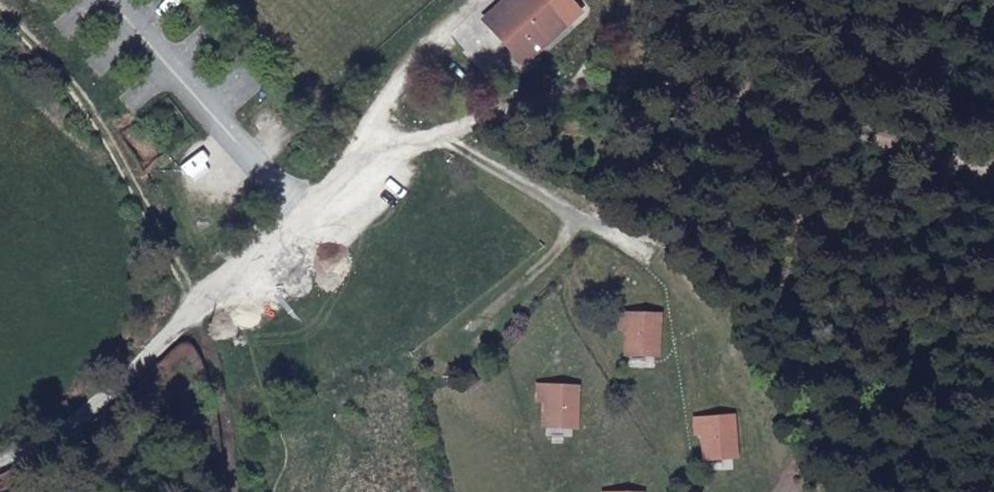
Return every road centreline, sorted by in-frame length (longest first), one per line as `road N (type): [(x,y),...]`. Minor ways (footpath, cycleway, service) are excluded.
road 1 (track): [(447,139),(584,85),(668,81),(769,100),(993,164)]
road 2 (residential): [(0,460),(117,404),(196,305),(350,211),(447,139)]
road 3 (track): [(232,491),(196,305),(87,101),(0,19)]
road 4 (track): [(447,139),(586,219)]

